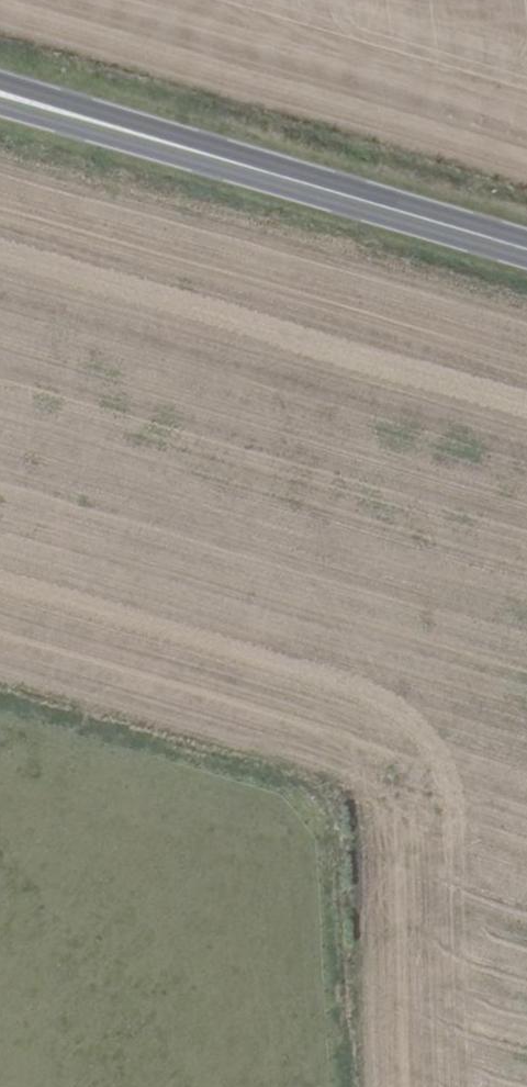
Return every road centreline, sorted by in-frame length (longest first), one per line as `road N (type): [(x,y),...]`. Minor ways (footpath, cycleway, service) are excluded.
road 1 (primary): [(526,250),(0,96)]

